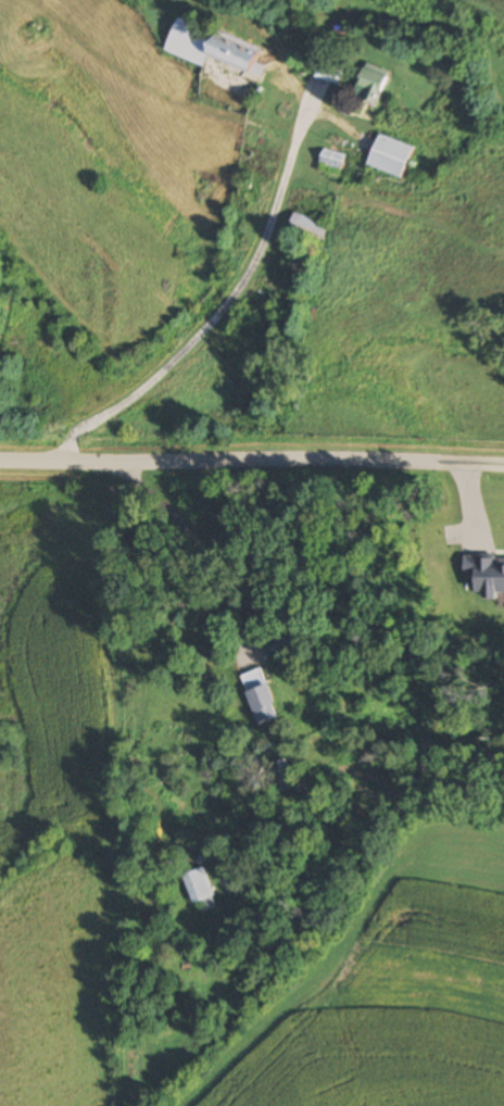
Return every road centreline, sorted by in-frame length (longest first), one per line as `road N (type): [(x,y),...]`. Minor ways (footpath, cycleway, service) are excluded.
road 1 (residential): [(0,458),(503,465)]

